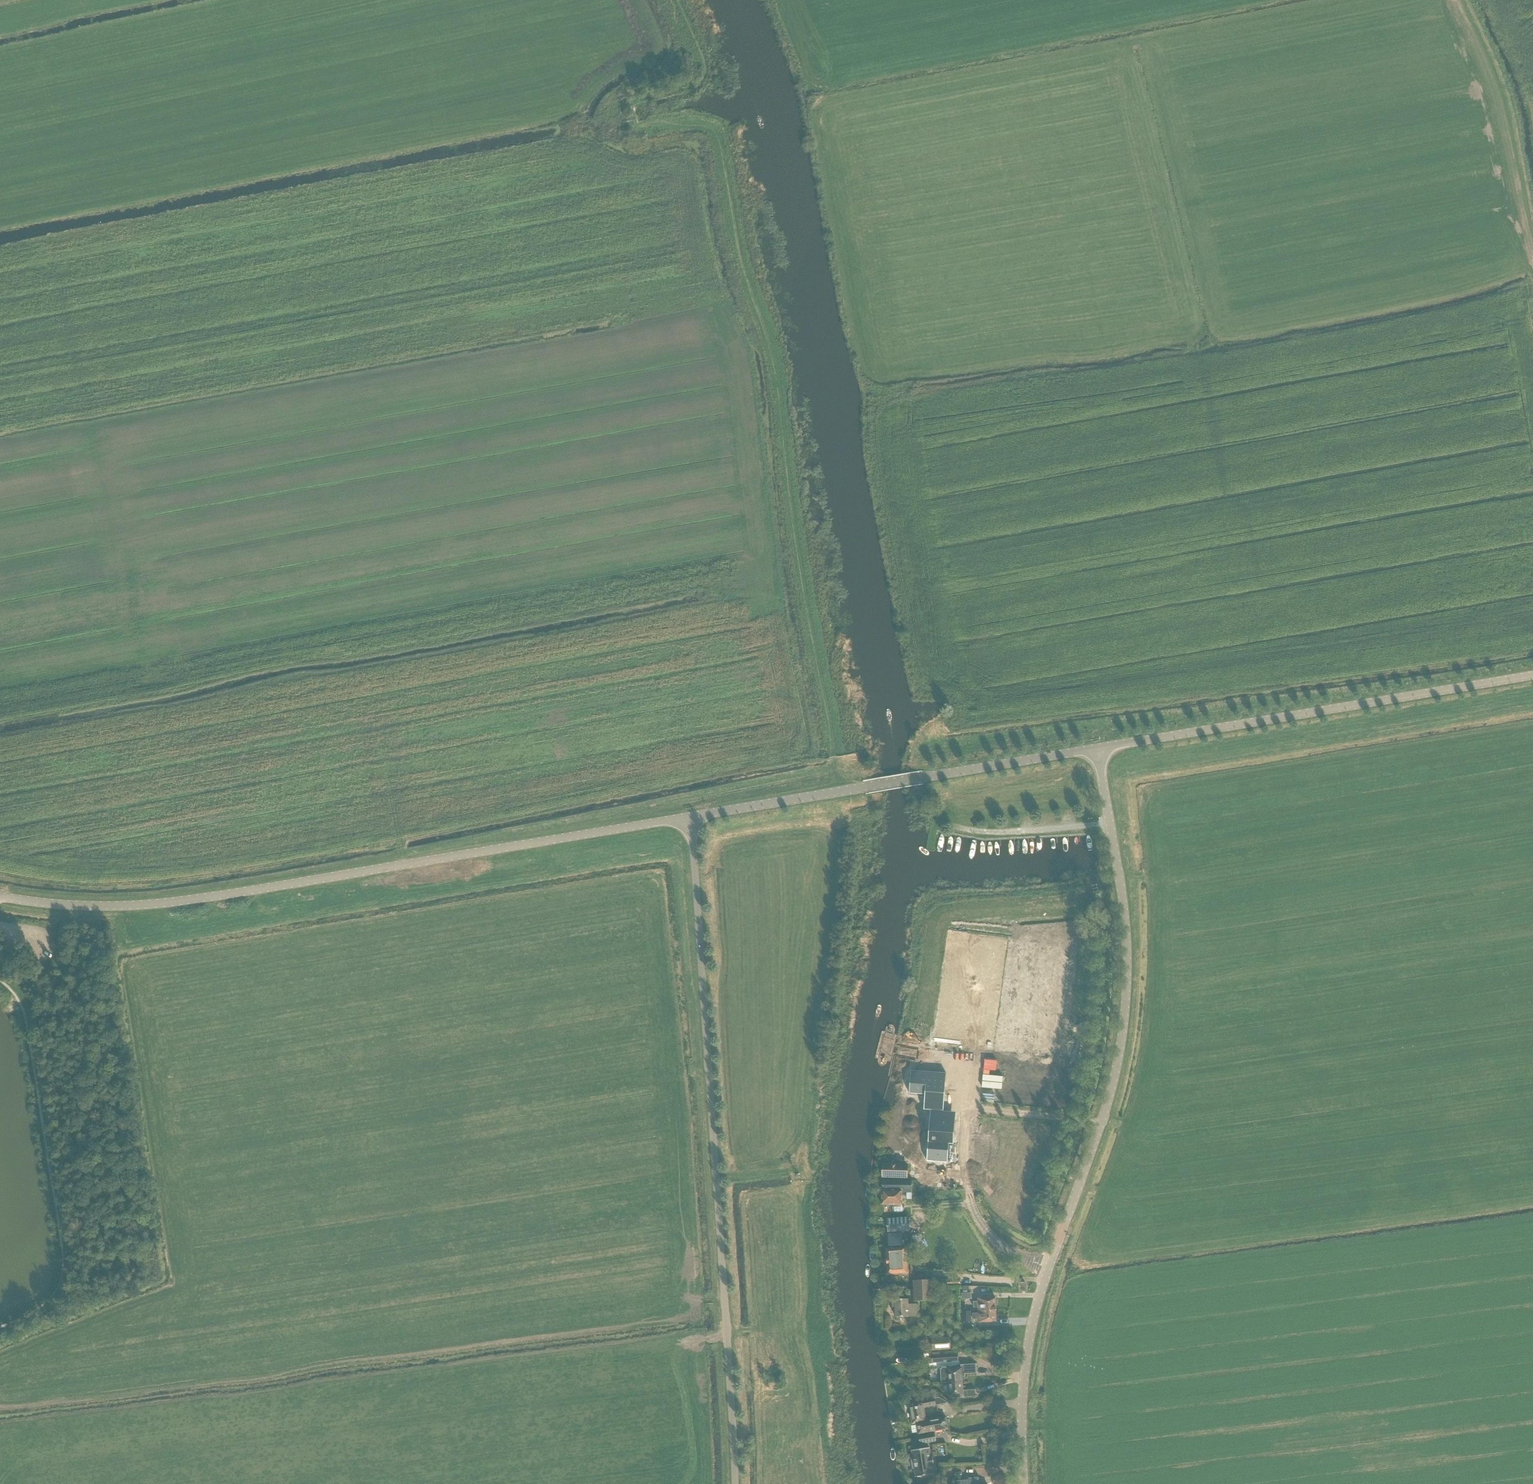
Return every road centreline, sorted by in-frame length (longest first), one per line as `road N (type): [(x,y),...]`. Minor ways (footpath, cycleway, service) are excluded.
road 1 (tertiary): [(0,898),(133,909),(690,815)]
road 2 (unclassified): [(734,1483),(690,815)]
road 3 (tertiary): [(1049,1264),(1124,1033),(1126,939),(1099,749)]
road 4 (tertiary): [(1099,749),(1532,675)]
road 5 (tertiary): [(690,815),(1099,749)]
road 6 (tertiary): [(1025,1483),(1028,1347),(1049,1264)]
road 7 (track): [(943,826),(989,833),(1111,823)]

